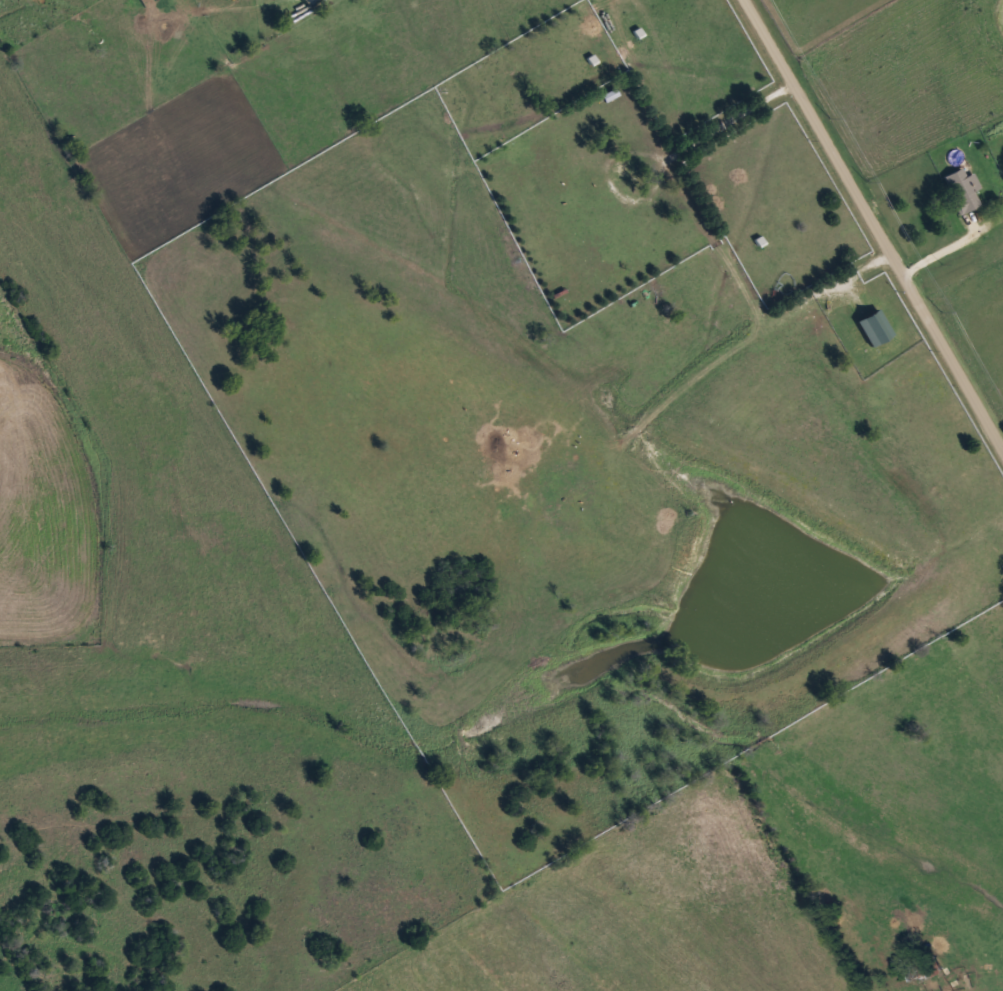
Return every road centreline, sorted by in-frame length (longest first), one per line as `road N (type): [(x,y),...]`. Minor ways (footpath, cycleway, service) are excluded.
road 1 (residential): [(1002,454),(746,0)]

